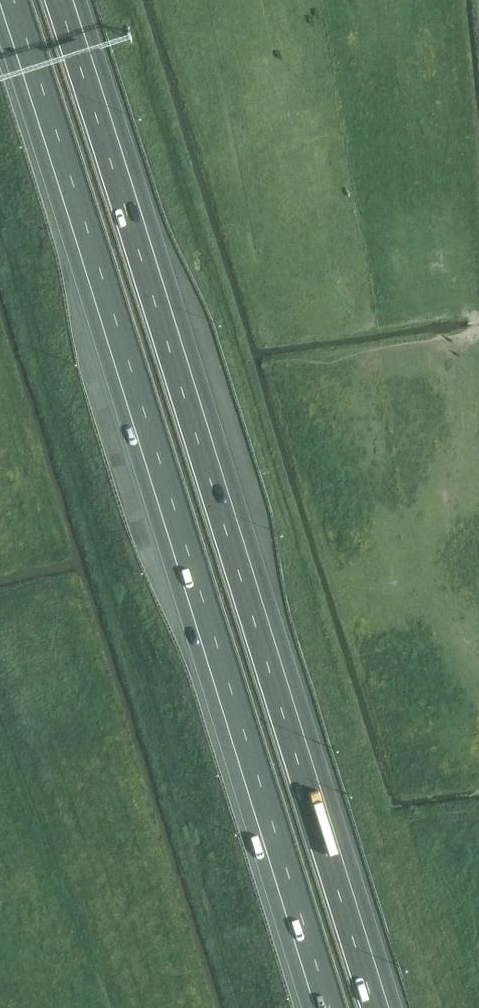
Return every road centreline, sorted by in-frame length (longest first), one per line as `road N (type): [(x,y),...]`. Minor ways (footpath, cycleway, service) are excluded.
road 1 (motorway): [(382,1007),(66,0)]
road 2 (motorway): [(7,0),(322,1007)]

